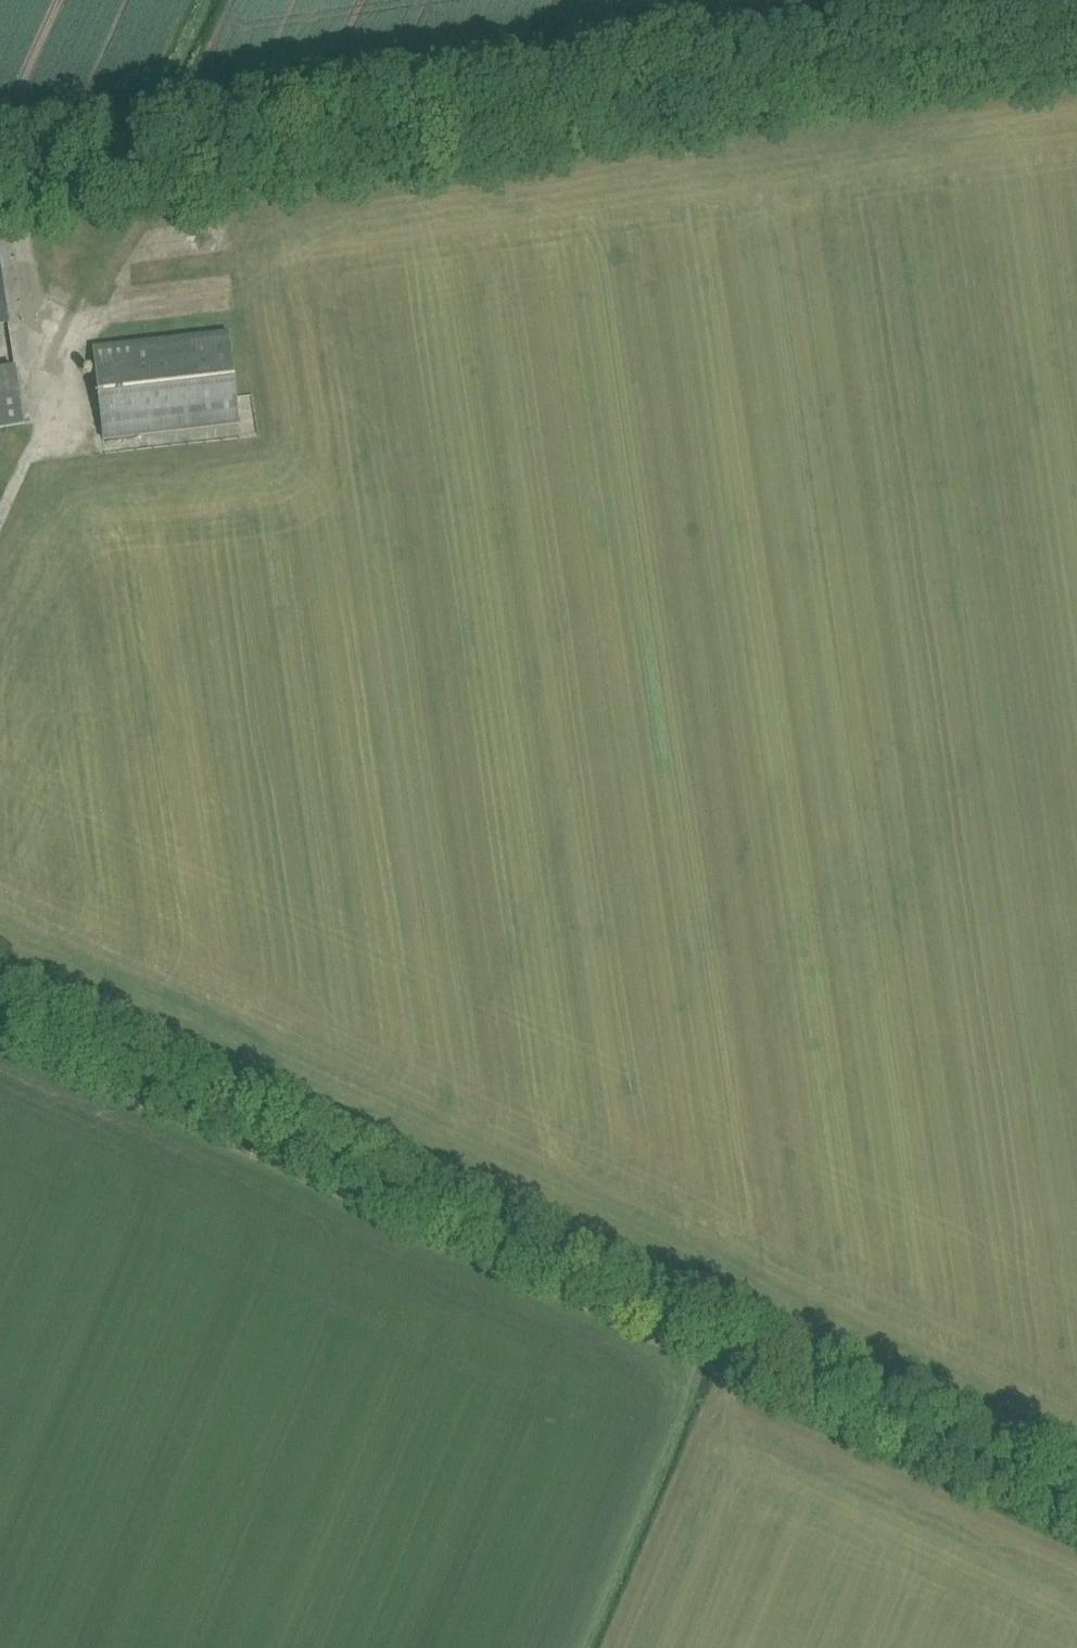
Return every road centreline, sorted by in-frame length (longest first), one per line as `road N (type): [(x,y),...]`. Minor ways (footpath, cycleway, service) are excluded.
road 1 (unclassified): [(0,198),(1076,39)]
road 2 (track): [(746,1364),(1076,1518)]

